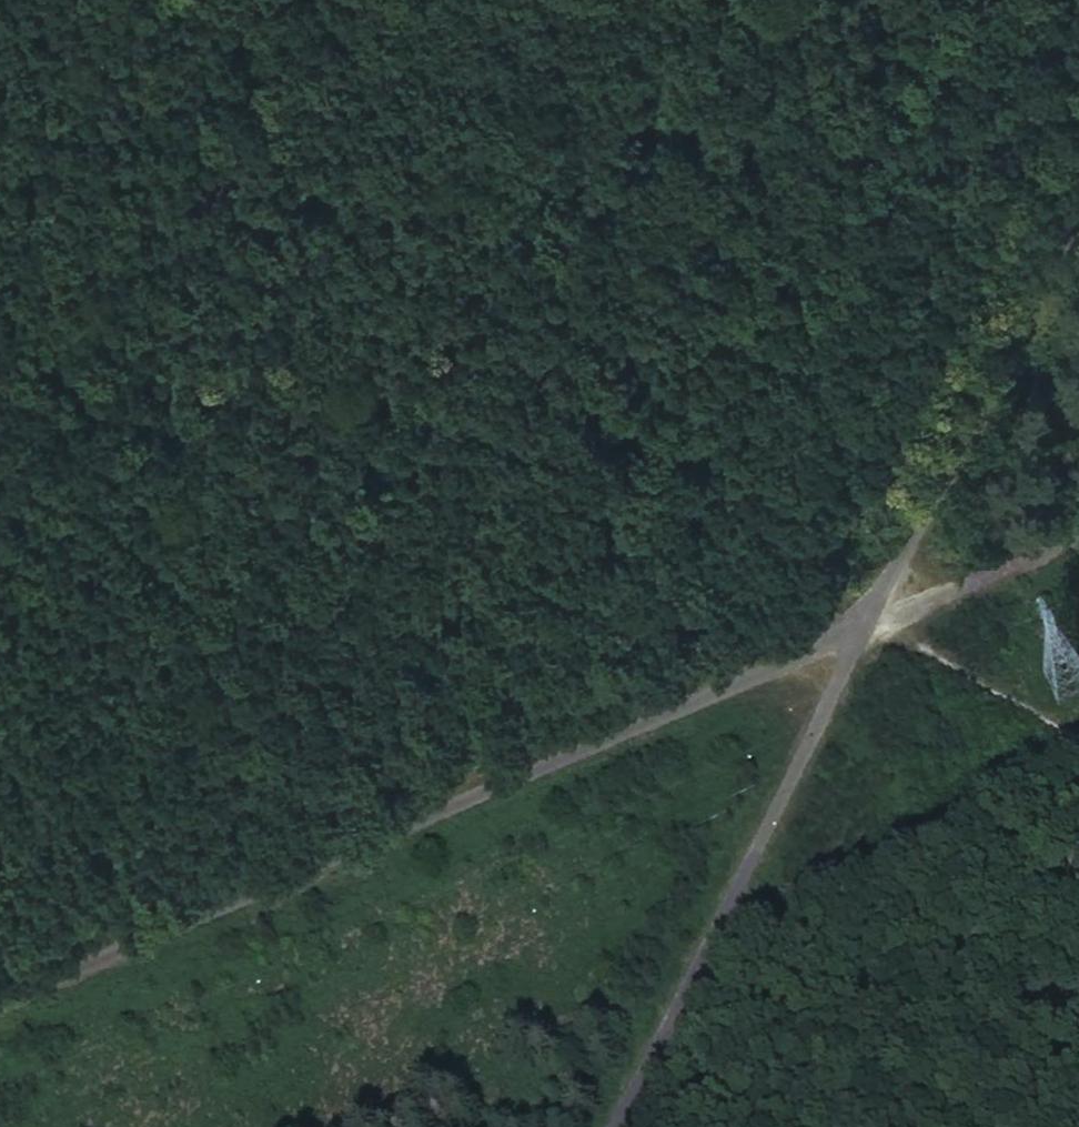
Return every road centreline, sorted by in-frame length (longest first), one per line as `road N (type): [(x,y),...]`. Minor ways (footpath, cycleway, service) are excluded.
road 1 (track): [(616,1126),(1078,209)]

